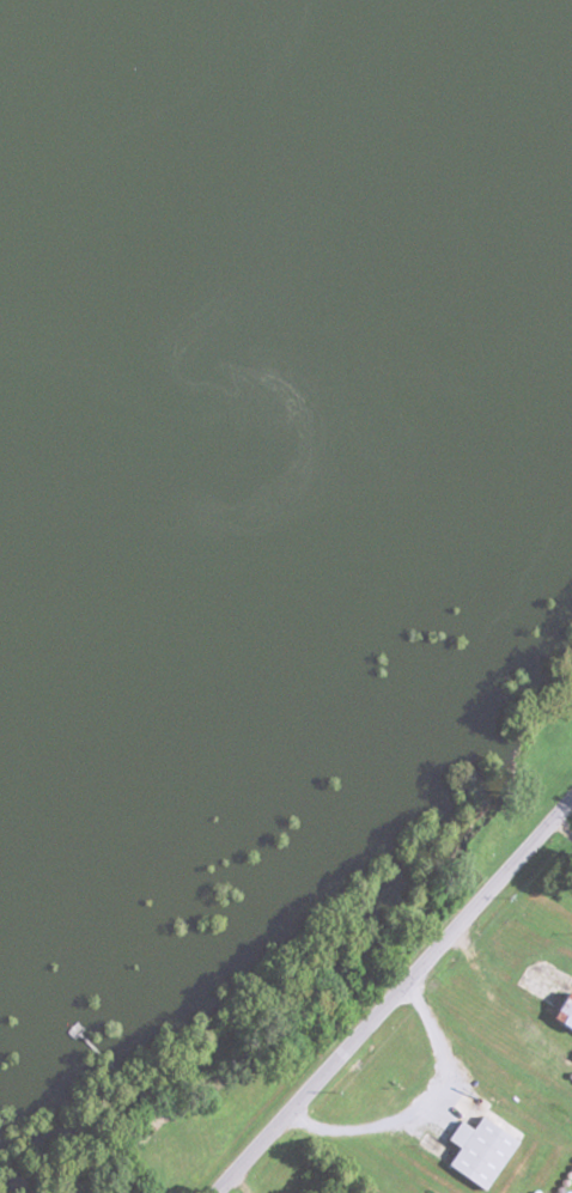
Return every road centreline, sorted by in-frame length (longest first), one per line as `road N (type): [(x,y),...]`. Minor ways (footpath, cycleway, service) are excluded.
road 1 (tertiary): [(571,806),(390,990),(214,1192)]

